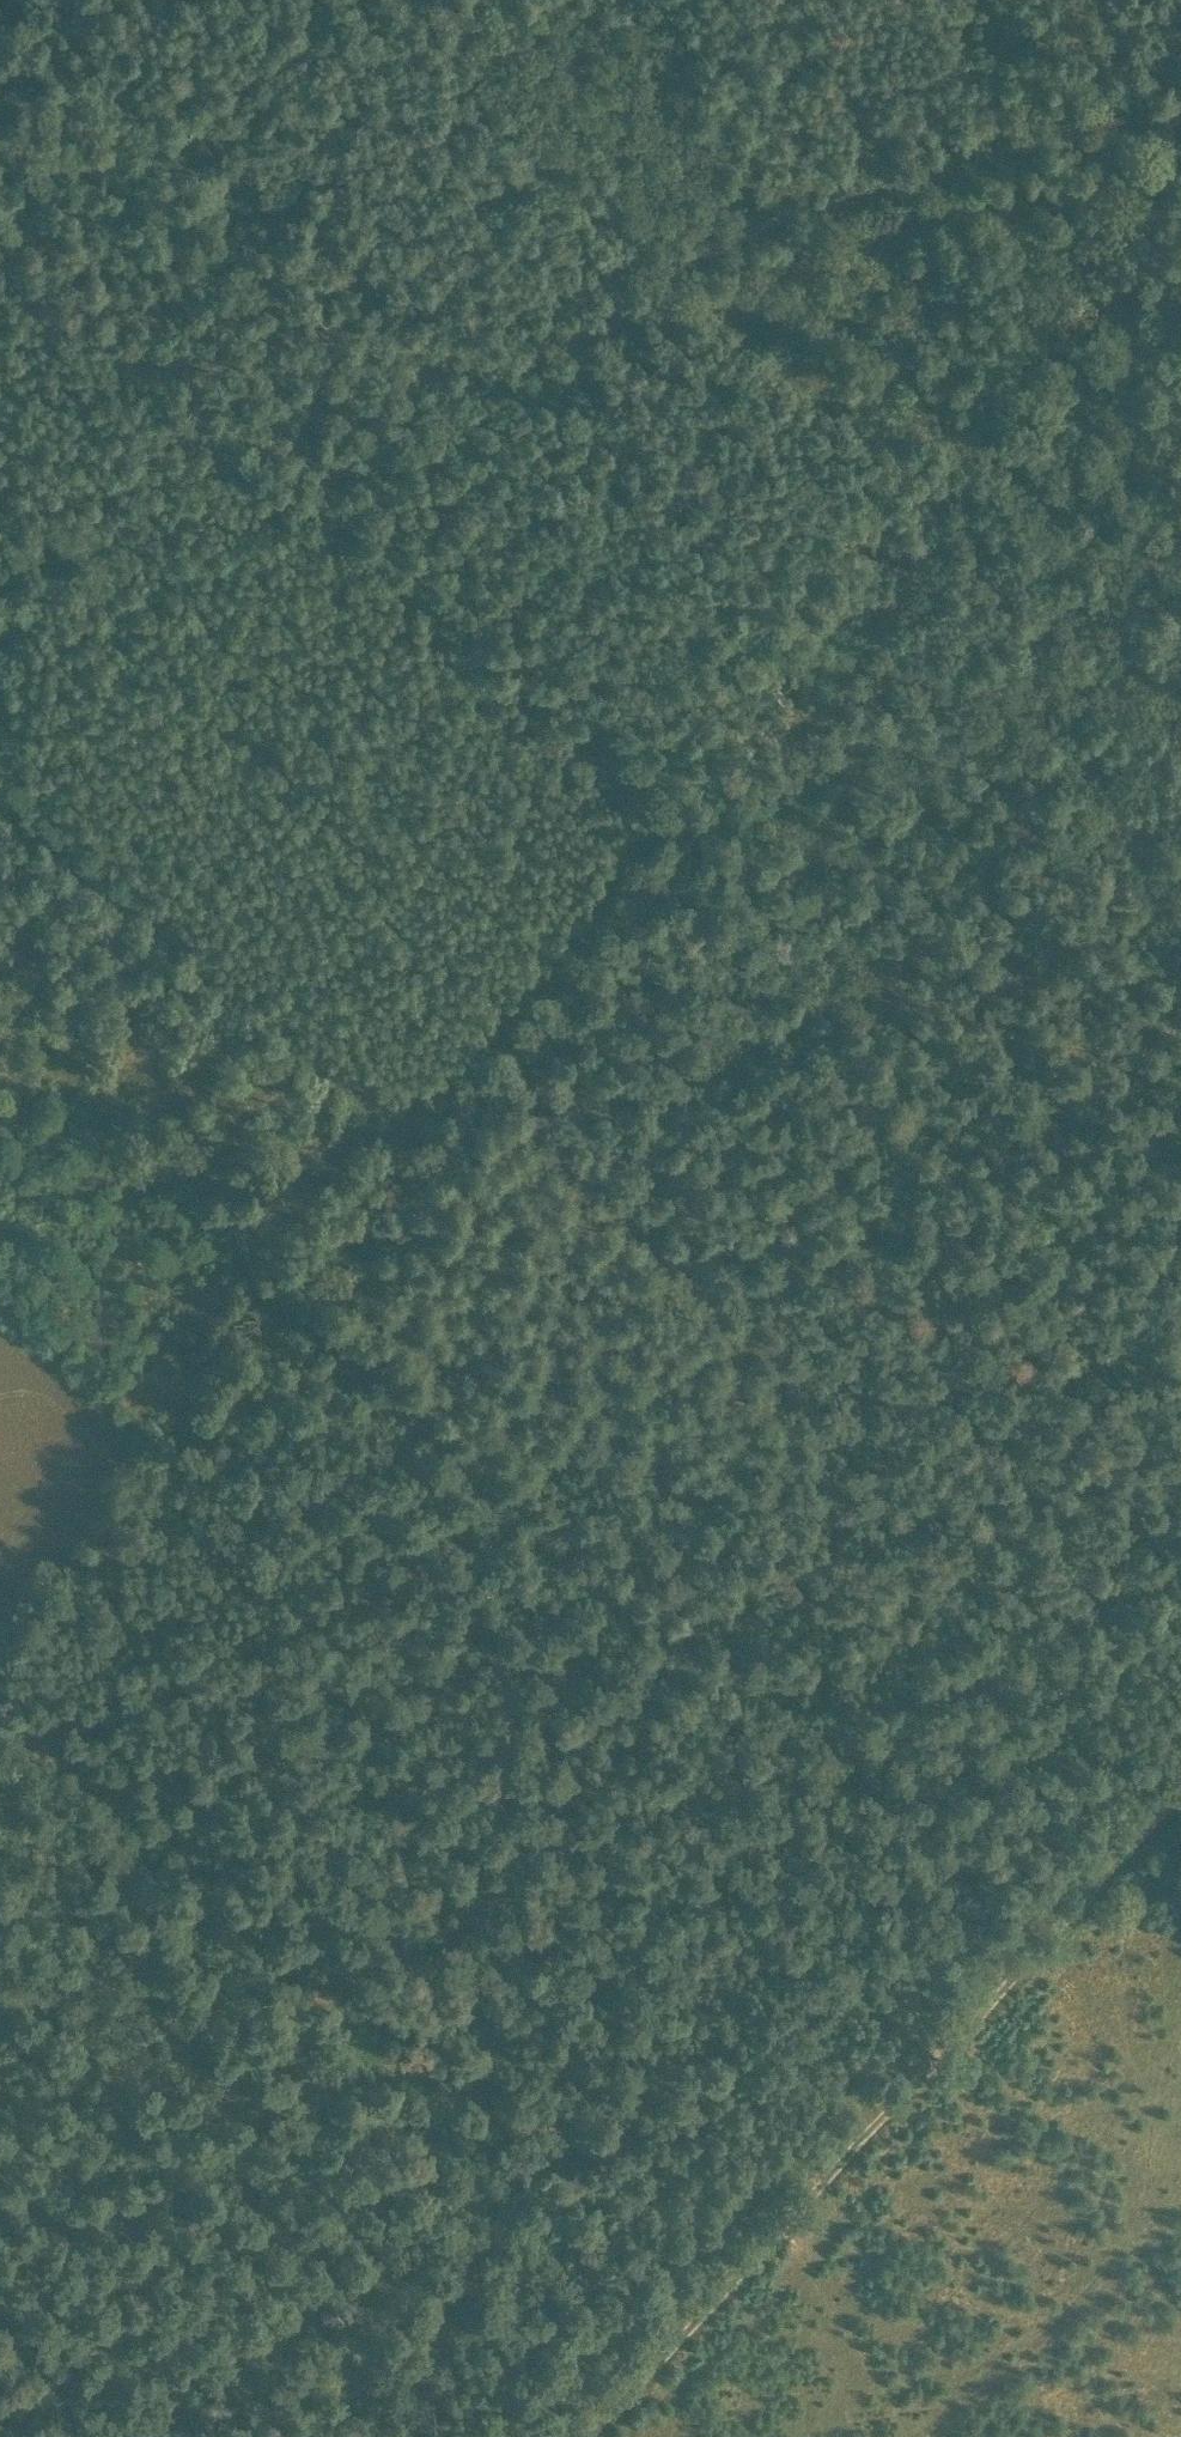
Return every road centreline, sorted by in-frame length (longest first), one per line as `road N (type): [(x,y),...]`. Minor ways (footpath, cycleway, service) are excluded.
road 1 (track): [(0,798),(218,991),(149,1120),(226,1224),(279,1270),(298,1300),(1018,1965)]
road 2 (track): [(0,670),(677,264)]
road 3 (track): [(582,2436),(1018,1965)]
road 4 (track): [(1180,1794),(1018,1965)]

